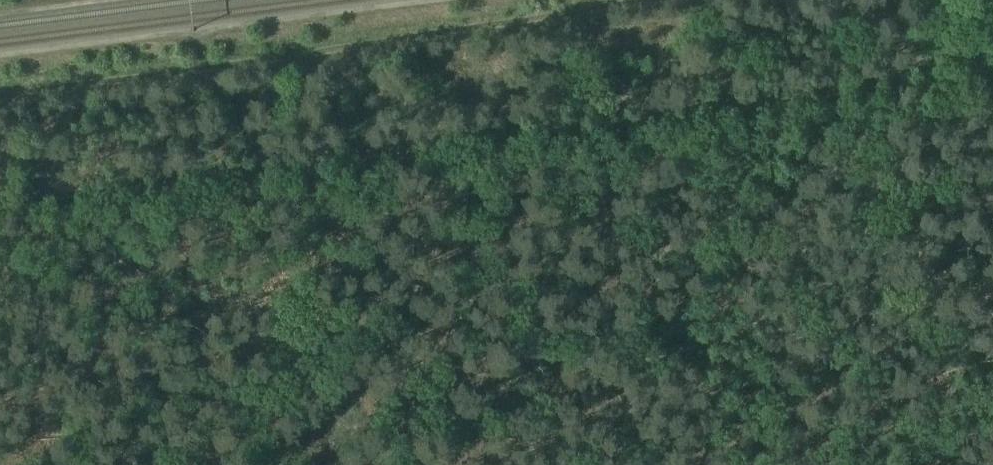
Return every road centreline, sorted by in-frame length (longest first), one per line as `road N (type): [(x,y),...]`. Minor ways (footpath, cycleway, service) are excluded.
road 1 (track): [(652,0),(0,90)]

